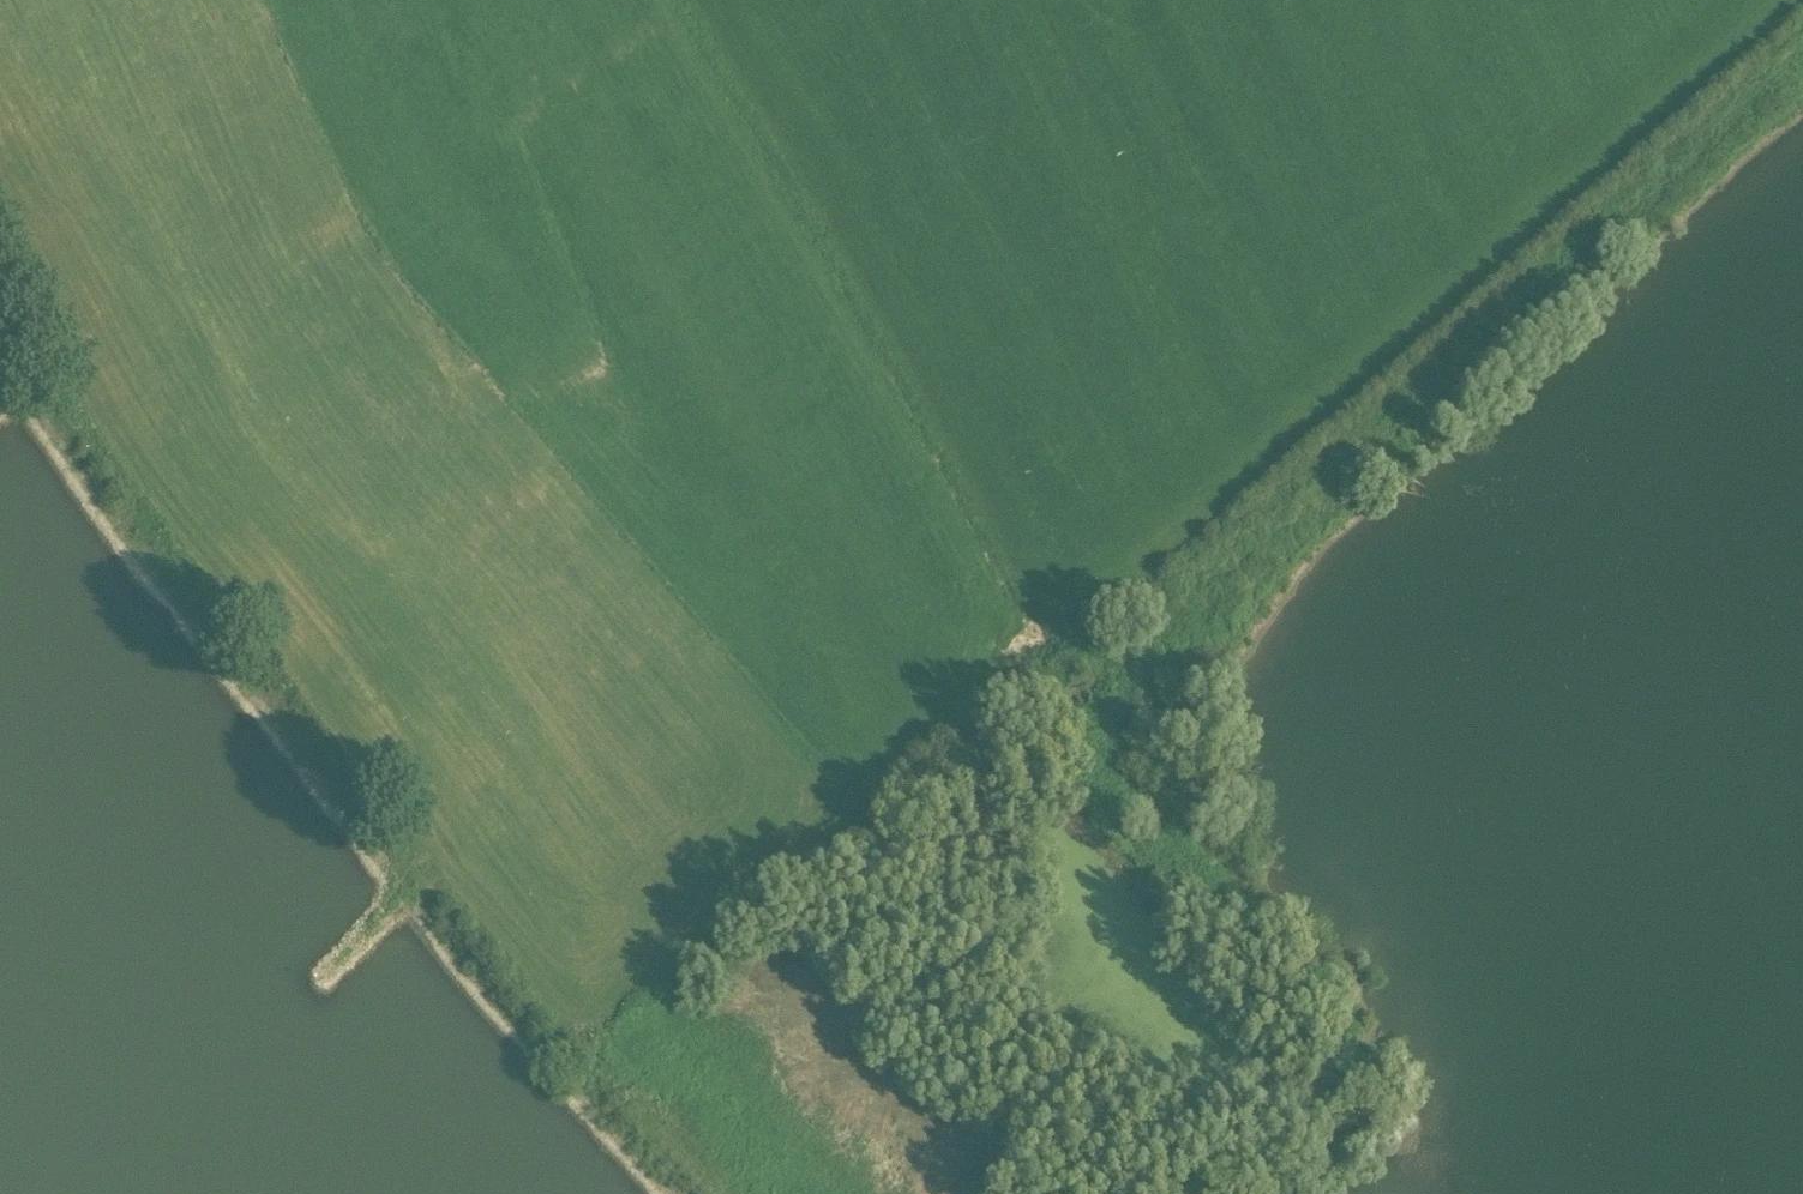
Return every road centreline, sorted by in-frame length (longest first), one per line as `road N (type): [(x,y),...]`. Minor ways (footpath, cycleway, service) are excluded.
road 1 (track): [(1189,598),(1802,56)]

